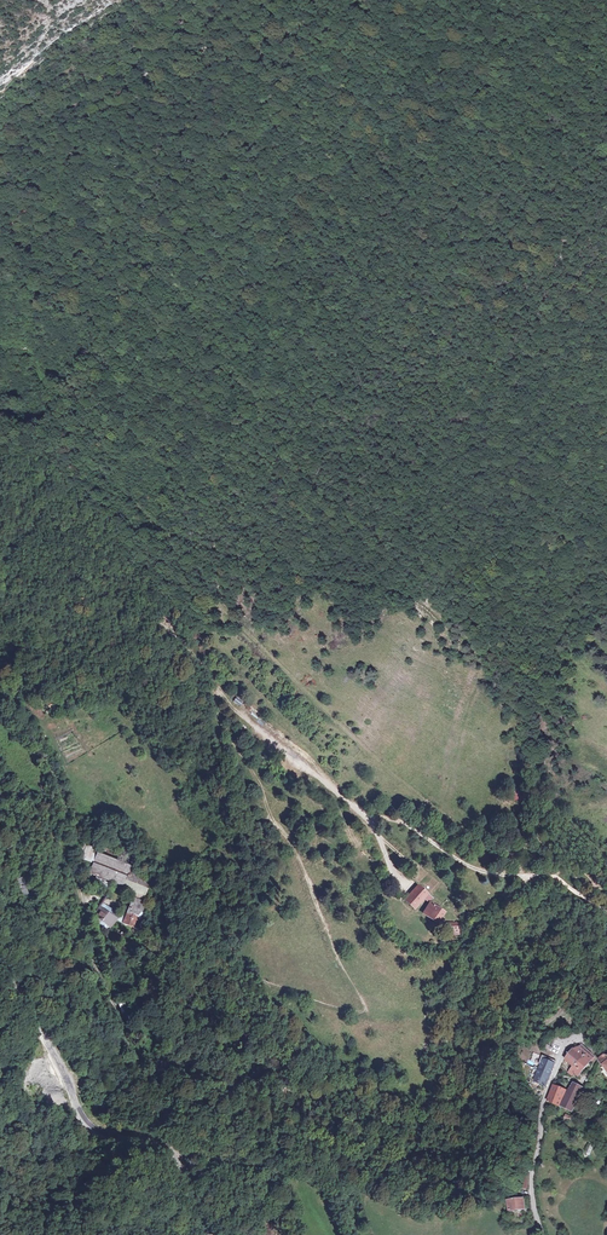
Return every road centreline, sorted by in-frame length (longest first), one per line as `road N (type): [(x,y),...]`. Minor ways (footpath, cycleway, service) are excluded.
road 1 (tertiary): [(0,970),(58,1062),(81,1118),(104,1136),(173,1151),(208,1234)]
road 2 (track): [(606,912),(553,876),(470,870),(394,818),(367,820),(405,884)]
road 3 (track): [(0,784),(61,847),(94,963),(133,1060)]
road 4 (unclassified): [(541,1234),(531,1188),(546,1096),(561,1054),(578,1041)]
road 5 (track): [(28,904),(48,967),(74,1007),(133,1060)]
road 6 (track): [(237,710),(367,820)]
road 7 (track): [(233,1126),(302,1234)]
road 8 (track): [(133,1060),(164,1094),(233,1126)]

